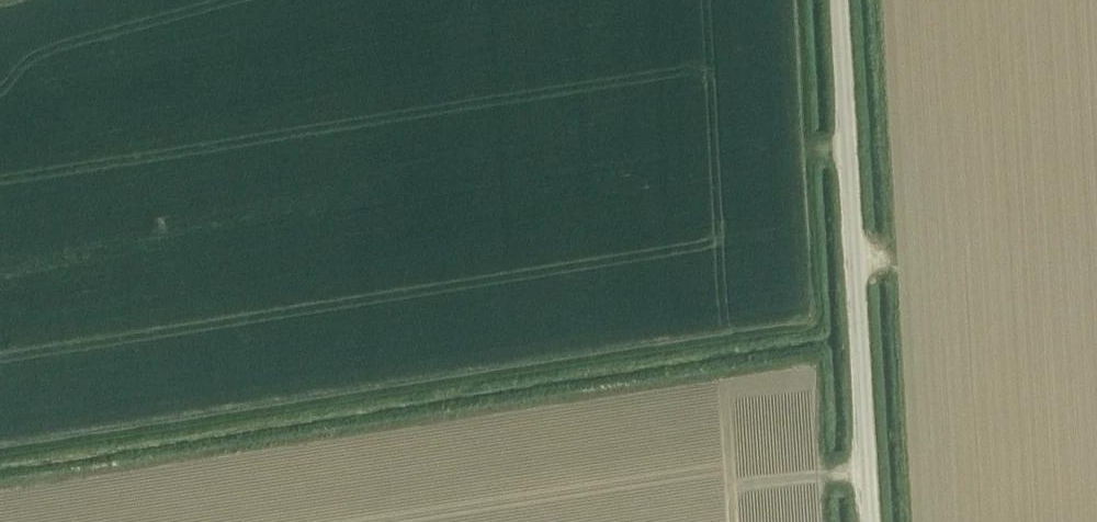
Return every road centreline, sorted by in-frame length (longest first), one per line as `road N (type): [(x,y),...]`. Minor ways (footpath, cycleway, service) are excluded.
road 1 (unclassified): [(870,521),(839,0)]

